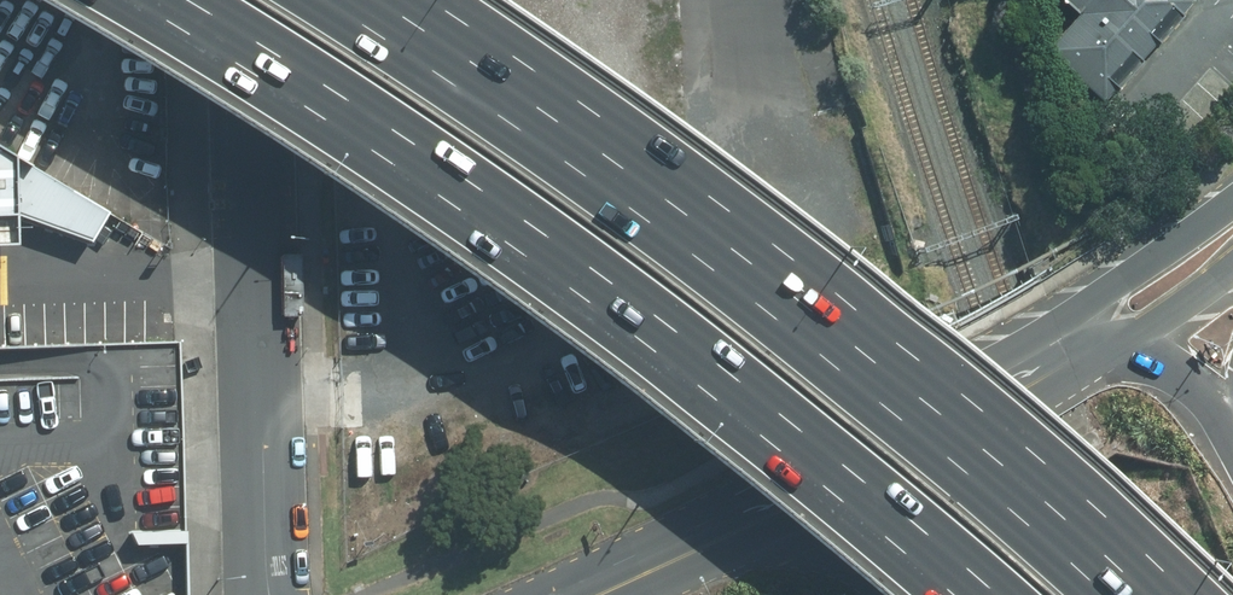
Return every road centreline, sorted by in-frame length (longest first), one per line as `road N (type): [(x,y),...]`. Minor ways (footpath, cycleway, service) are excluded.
road 1 (motorway): [(1027,594),(718,337),(495,175),(225,0)]
road 2 (motorway): [(355,0),(784,297),(1125,594)]
road 3 (residential): [(270,594),(245,0)]
road 4 (secondary): [(591,594),(857,477)]
road 5 (secondary): [(857,477),(1102,335)]
road 6 (secondary): [(1102,335),(1142,285),(1232,215)]
road 7 (motorway): [(1102,335),(1199,392),(1232,429)]
road 8 (secondary): [(1232,262),(1157,318),(1102,335)]
road 9 (unclassified): [(912,594),(857,477)]

